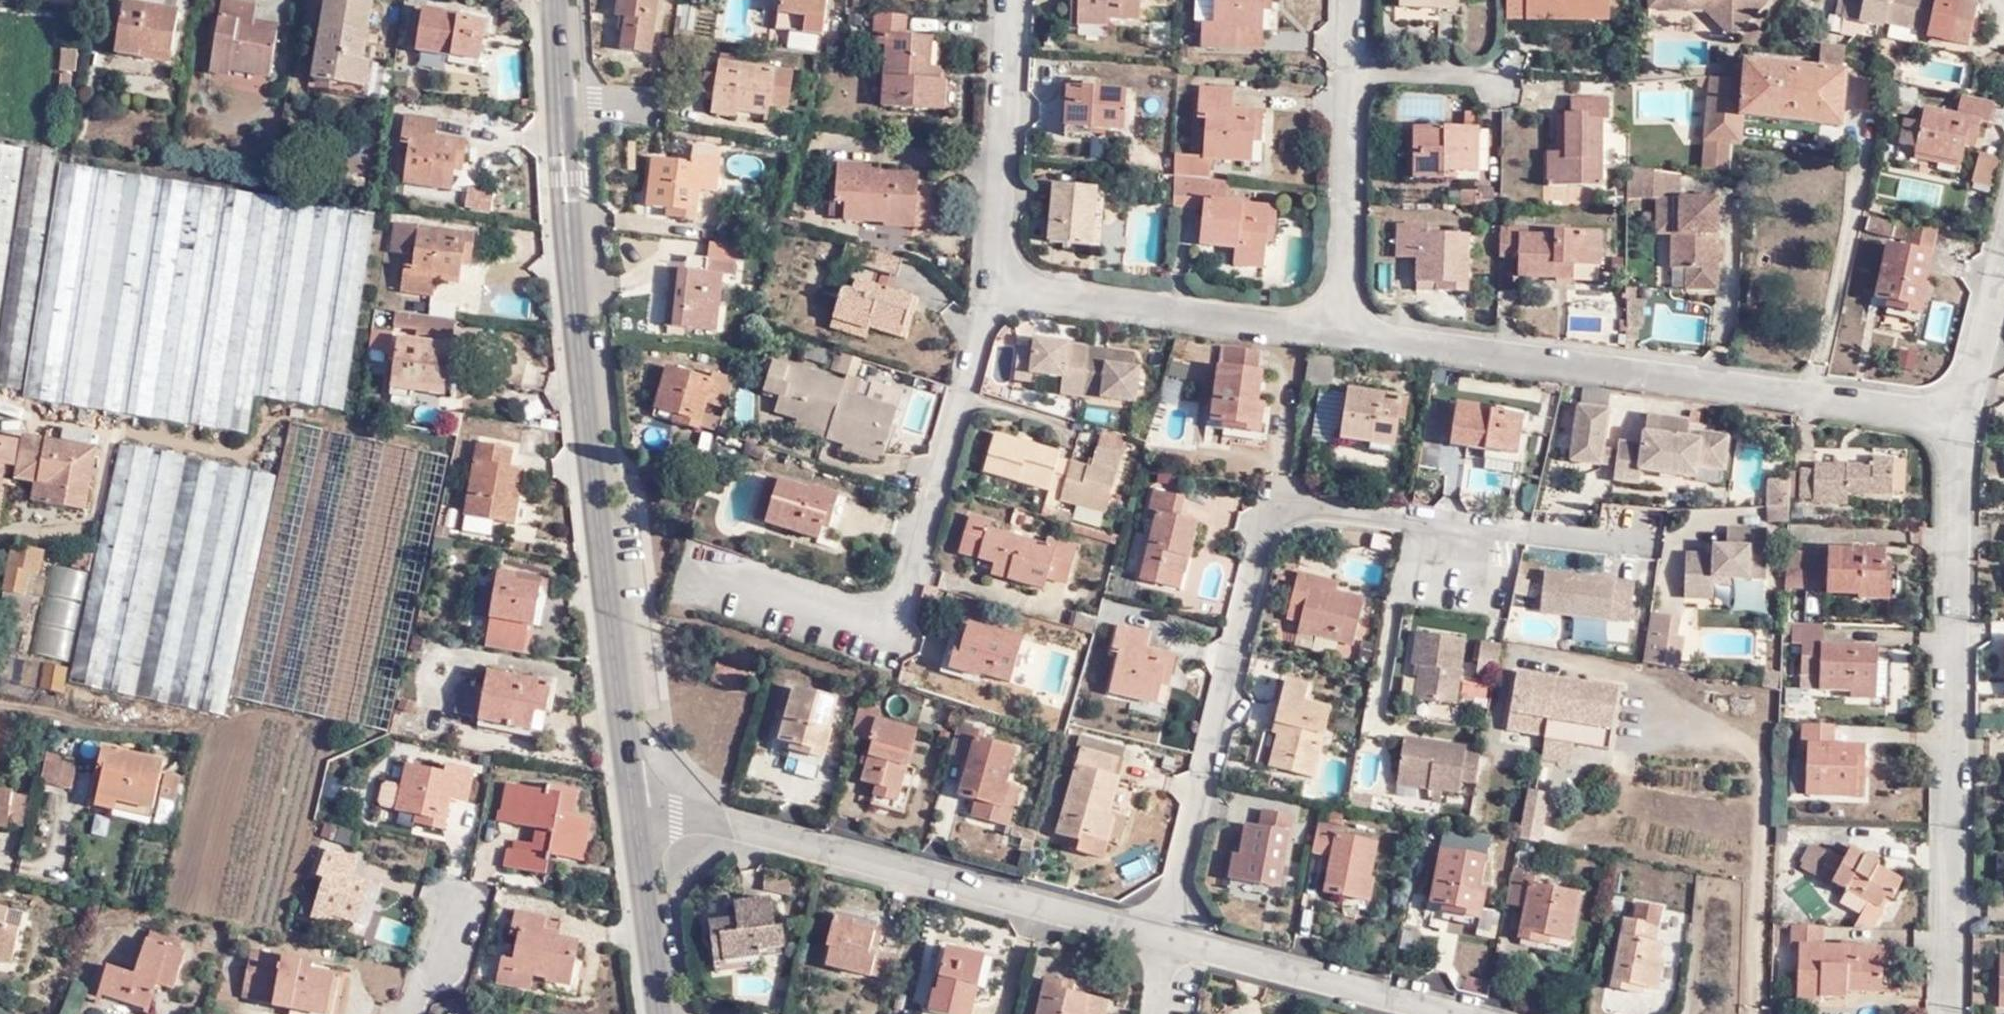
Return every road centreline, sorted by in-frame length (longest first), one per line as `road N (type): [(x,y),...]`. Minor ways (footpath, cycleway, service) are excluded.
road 1 (residential): [(1155,935),(1269,508),(1649,547)]
road 2 (unclassified): [(554,0),(588,486),(641,807)]
road 3 (residential): [(641,807),(1155,935)]
road 4 (residential): [(1155,935),(1454,1013)]
road 5 (unclassified): [(641,807),(668,1013)]
road 6 (residential): [(449,894),(413,1013)]

